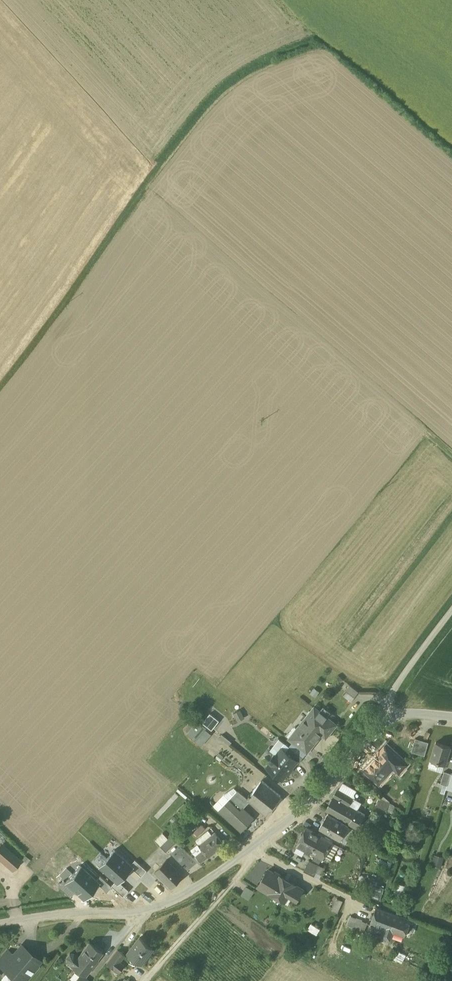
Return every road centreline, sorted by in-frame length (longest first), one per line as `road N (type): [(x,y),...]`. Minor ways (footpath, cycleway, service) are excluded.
road 1 (unclassified): [(0,924),(136,912),(197,889),(313,798),(388,715)]
road 2 (residential): [(451,614),(393,691),(388,715)]

